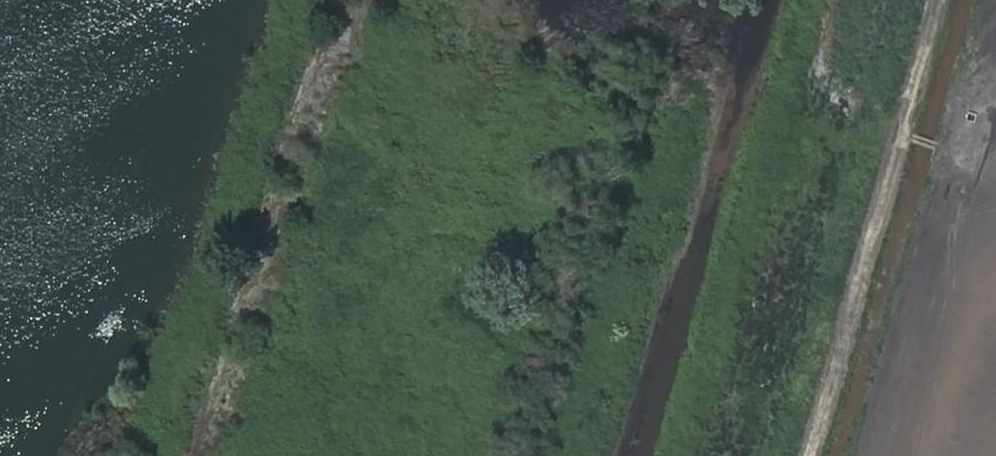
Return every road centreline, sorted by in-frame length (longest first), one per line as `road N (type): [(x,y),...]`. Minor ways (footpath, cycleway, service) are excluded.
road 1 (track): [(806,455),(940,0)]

